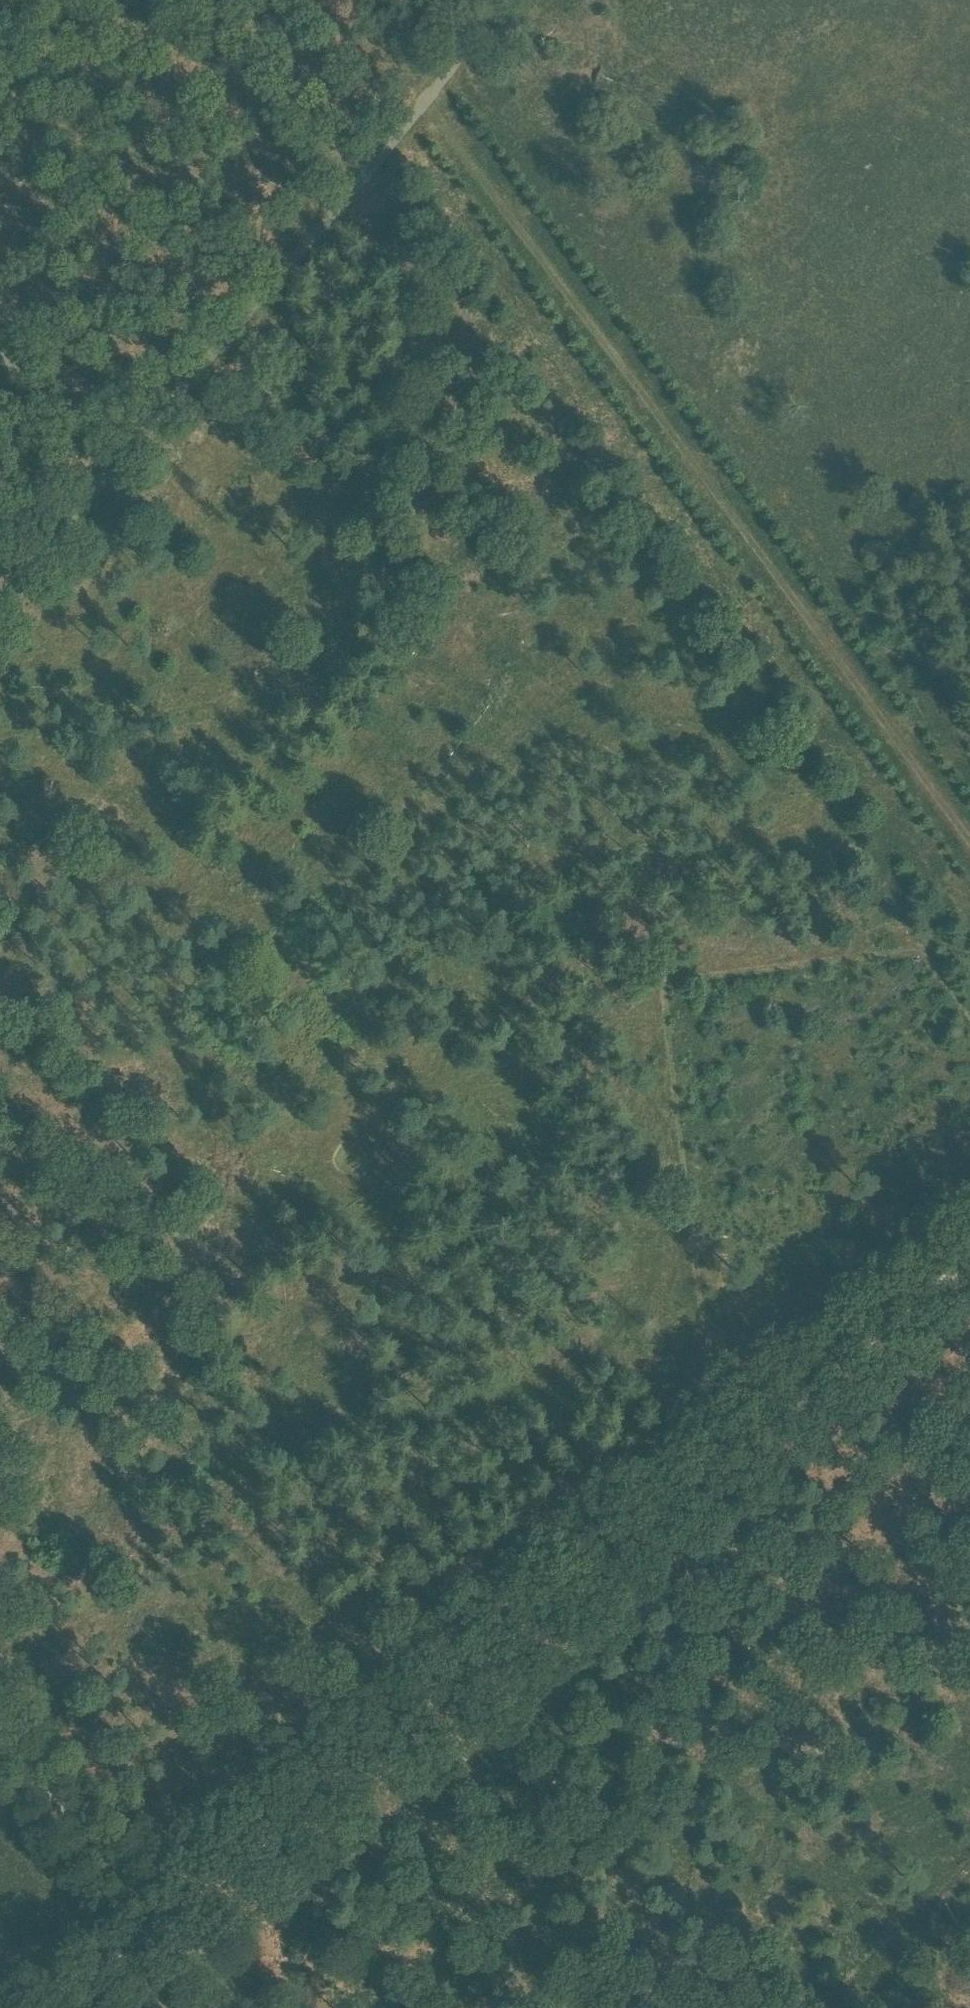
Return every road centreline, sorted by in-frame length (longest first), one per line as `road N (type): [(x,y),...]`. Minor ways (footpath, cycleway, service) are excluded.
road 1 (track): [(67,2007),(969,1263)]
road 2 (track): [(0,1741),(249,2007)]
road 3 (track): [(363,0),(428,102)]

